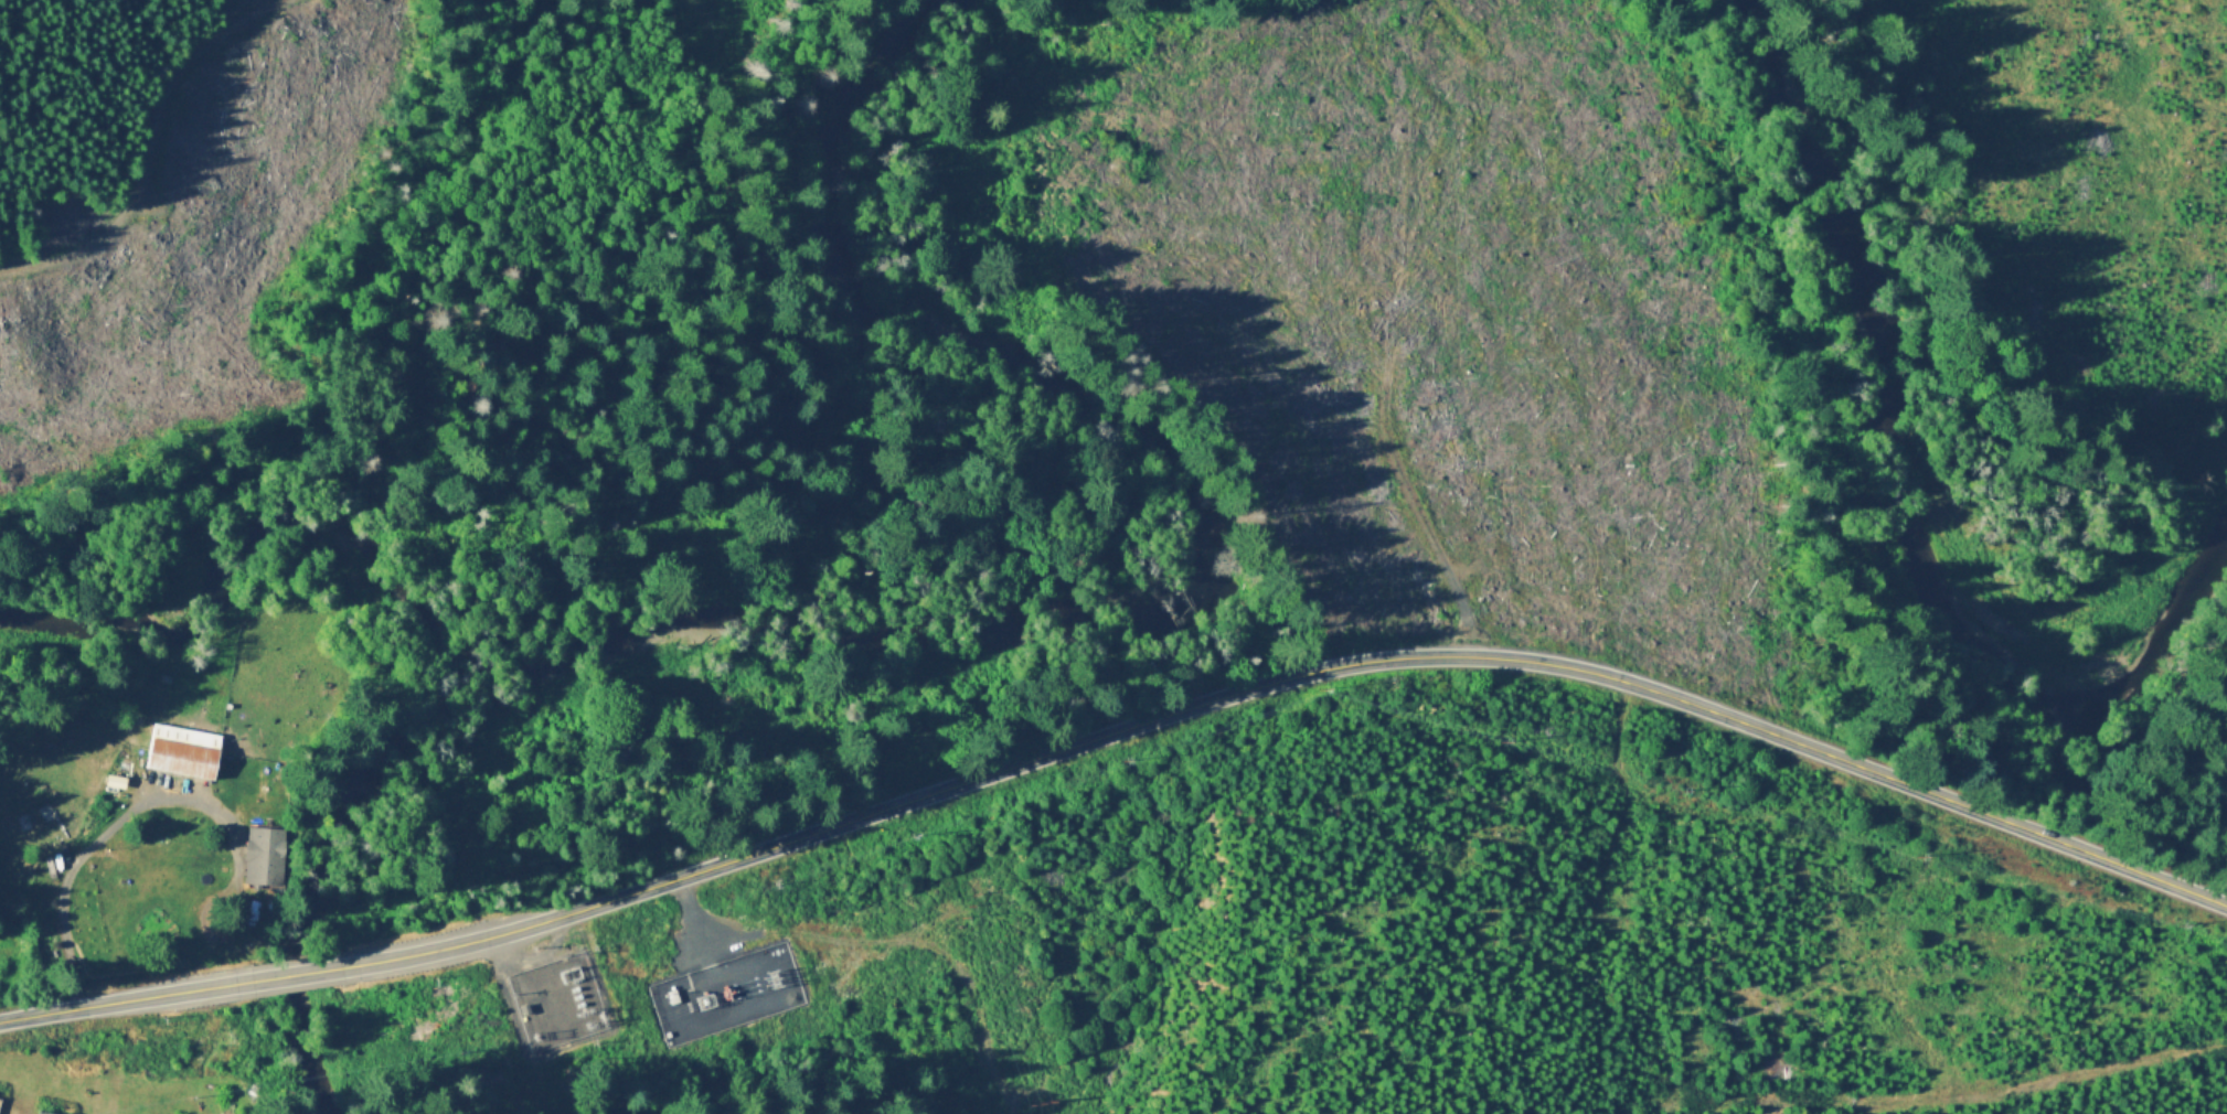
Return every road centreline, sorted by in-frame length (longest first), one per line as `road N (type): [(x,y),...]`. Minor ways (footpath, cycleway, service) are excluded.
road 1 (secondary): [(0,1020),(444,951),(1235,690),(1325,667),(1428,656),(1547,663),(1621,678),(2226,905)]
road 2 (track): [(1756,1092),(1869,1100),(1986,1094),(2172,1050),(2226,1045)]
road 3 (track): [(0,278),(98,248),(139,197),(166,114),(210,49),(292,0)]

